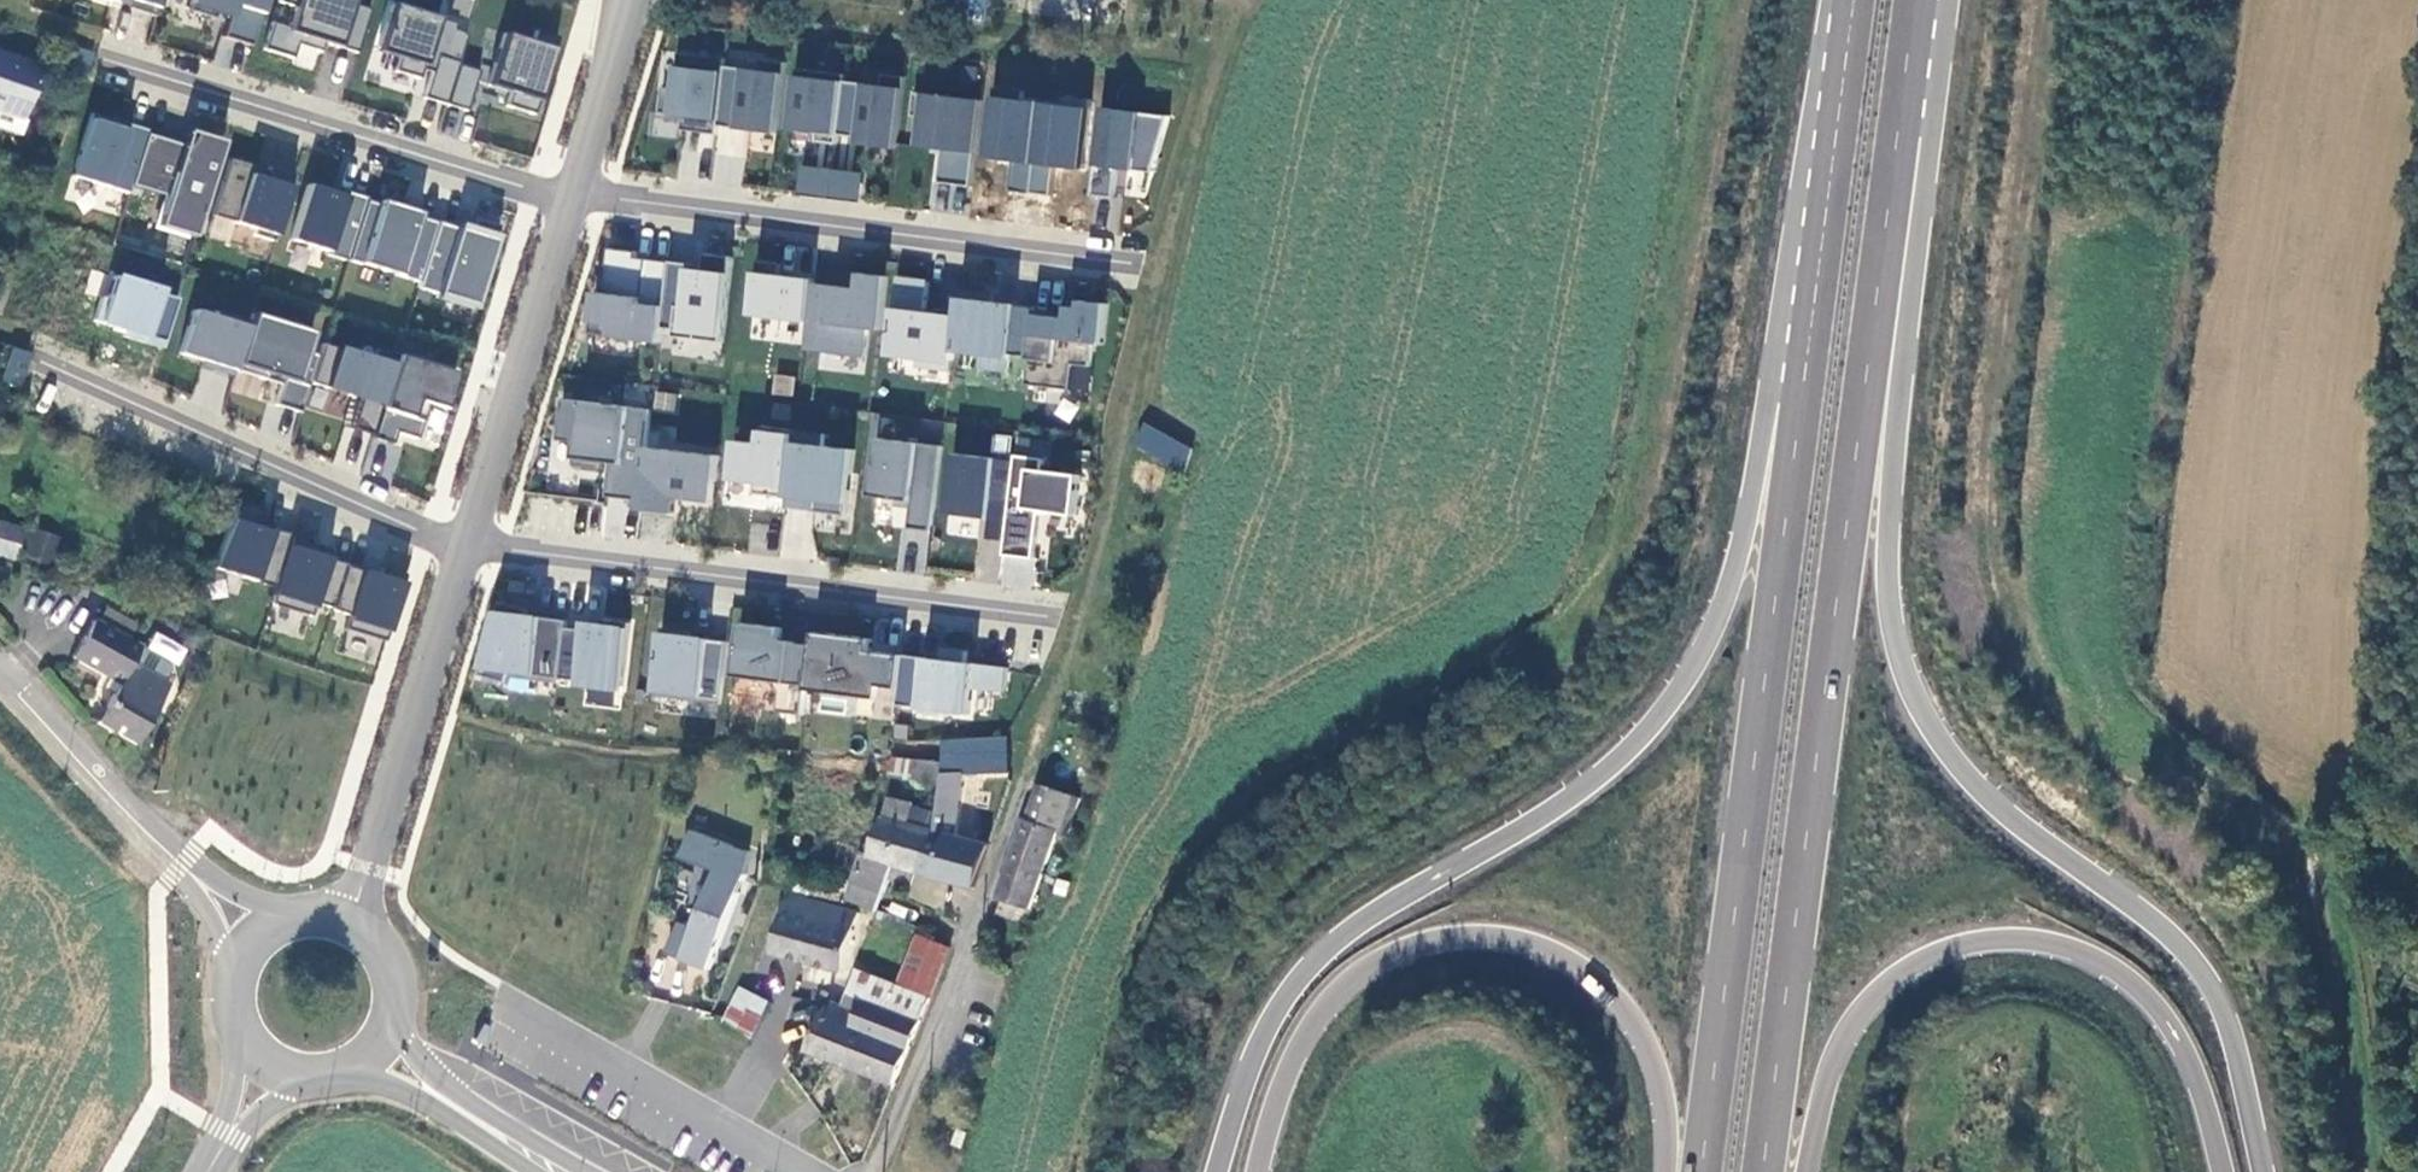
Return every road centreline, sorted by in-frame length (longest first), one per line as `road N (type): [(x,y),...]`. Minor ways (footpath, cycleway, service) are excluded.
road 1 (trunk): [(2260,1171),(2210,989),(2165,933),(2015,826),(1959,772),(1910,687),(1888,621),(1883,518),(1918,0)]
road 2 (trunk): [(1833,133),(1721,601),(1683,676),(1628,747),(1569,793),(1314,957),(1276,1004),(1249,1062),(1216,1171)]
road 3 (trunk): [(1750,1171),(1911,0)]
road 4 (trunk): [(1833,133),(1689,1171)]
road 5 (trunk): [(1794,1171),(1822,1059),(1849,1010),(1911,961),(1984,939),(2073,950),(2140,996),(2171,1038),(2217,1171)]
road 6 (trunk): [(1255,1171),(1280,1078),(1317,1008),(1381,955),(1459,936),(1526,943),(1585,976),(1616,1007),(1646,1065),(1656,1128),(1652,1171)]
road 7 (residential): [(467,554),(1077,618)]
road 8 (residential): [(572,200),(1167,266)]
road 9 (residential): [(572,200),(127,62)]
road 10 (residential): [(467,554),(41,366)]
road 11 (residential): [(351,922),(467,554)]
road 12 (residential): [(467,554),(572,200)]
road 13 (track): [(2362,1171),(2312,851)]
road 14 (residential): [(0,679),(179,859)]
road 15 (secondary): [(593,1171),(460,1094),(388,1032)]
road 16 (secondary): [(348,1071),(444,1114),(531,1171)]
road 17 (residential): [(572,200),(628,0)]
road 18 (secondary): [(237,1026),(209,1161)]
road 19 (trunk): [(1851,0),(1833,133)]
road 20 (residential): [(179,859),(233,976)]
road 21 (secondary): [(388,1032),(396,1007),(387,958),(351,922)]
road 22 (secondary): [(209,1161),(305,1078)]

